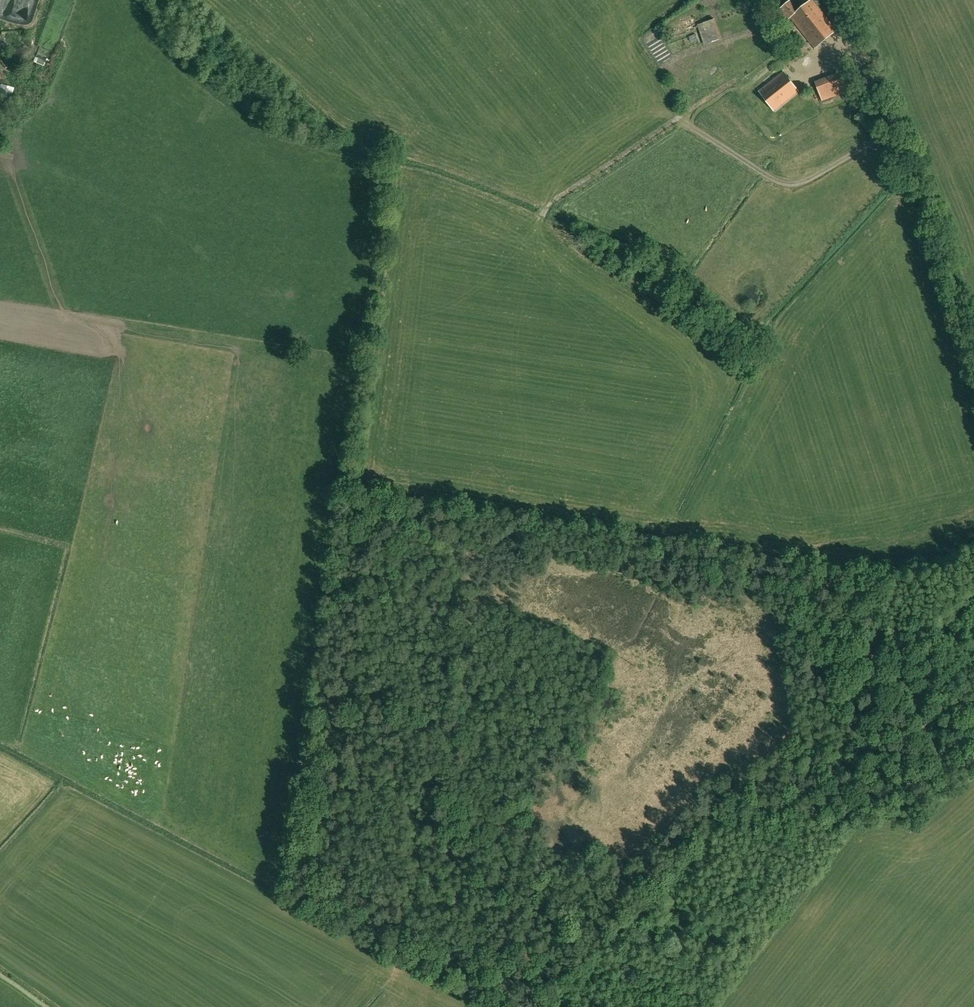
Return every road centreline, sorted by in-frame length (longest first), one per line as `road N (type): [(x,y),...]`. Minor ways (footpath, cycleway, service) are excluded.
road 1 (unclassified): [(973,336),(838,0)]

